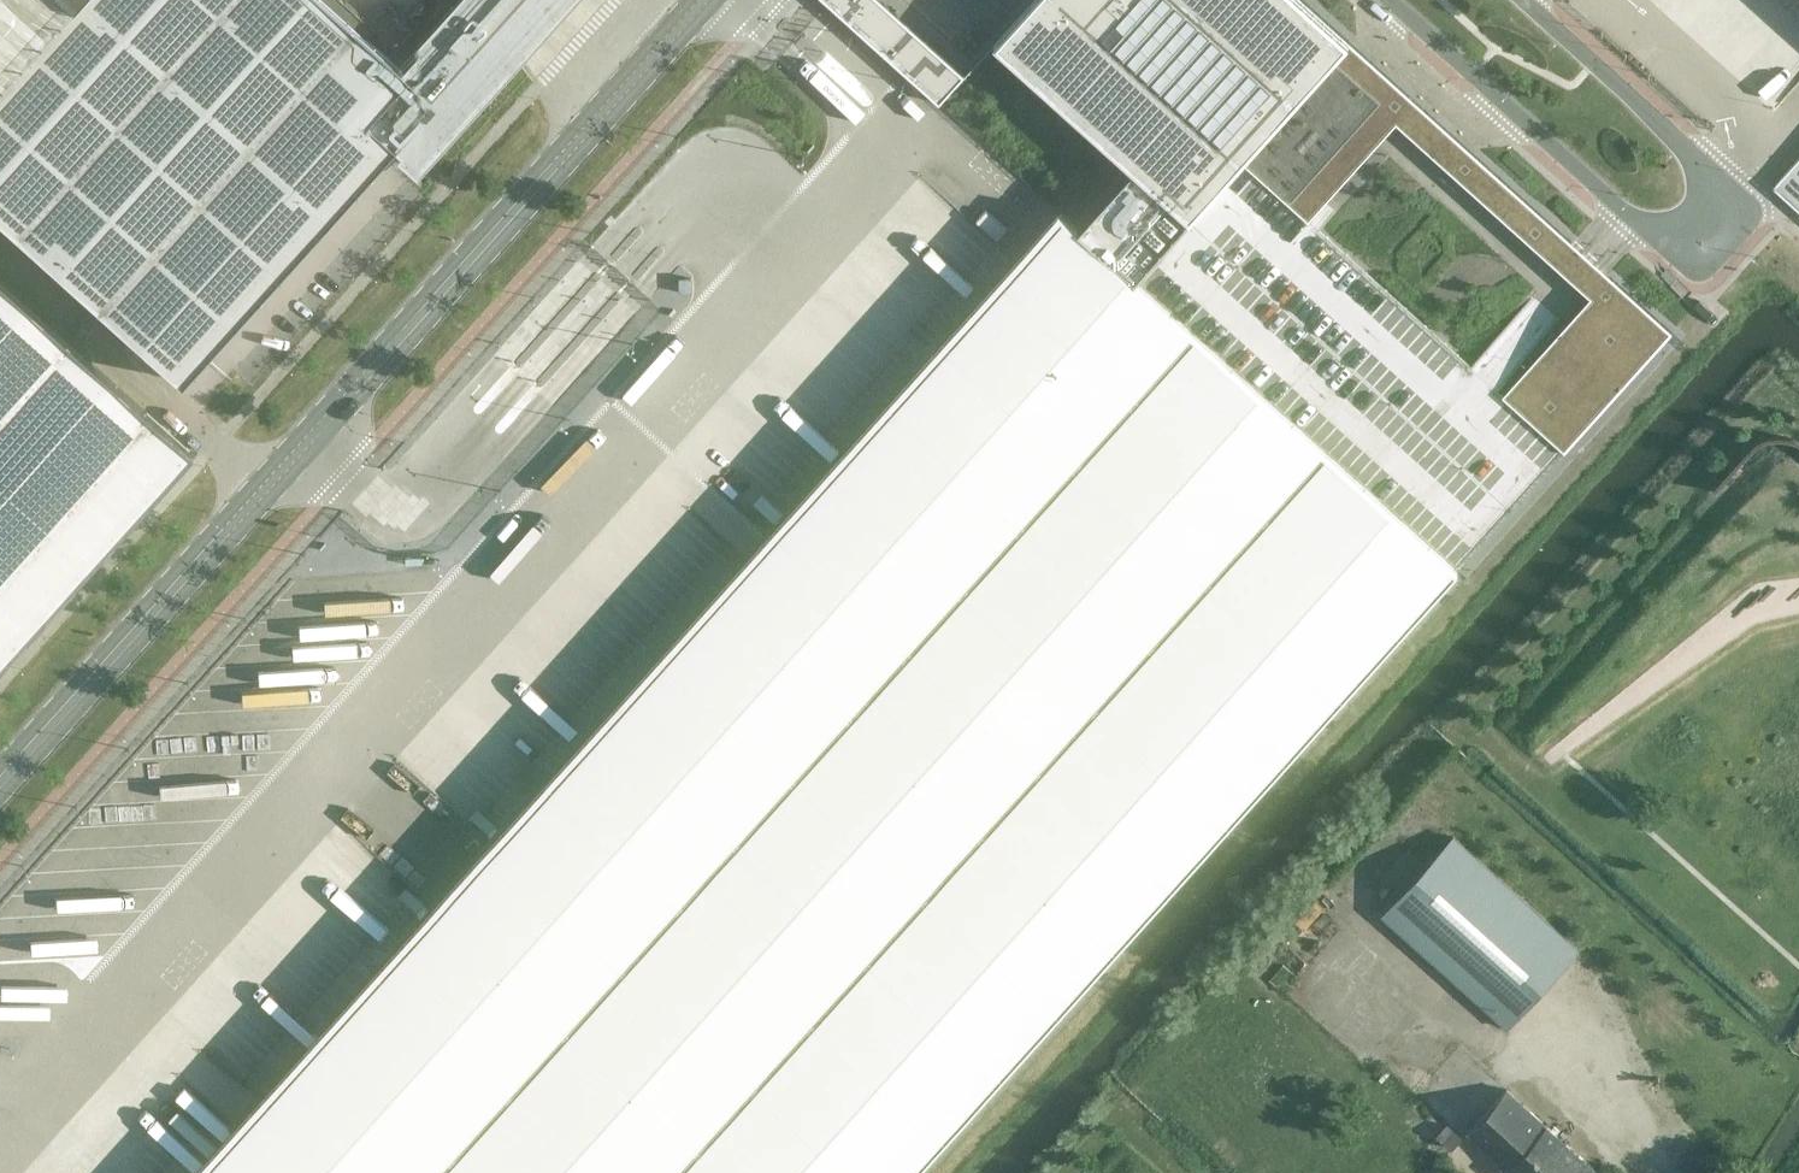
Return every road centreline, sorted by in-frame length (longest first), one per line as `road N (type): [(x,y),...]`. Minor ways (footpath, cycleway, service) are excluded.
road 1 (tertiary): [(705,0),(0,779)]
road 2 (unclassified): [(1390,0),(1659,240),(1715,180),(1519,0)]

